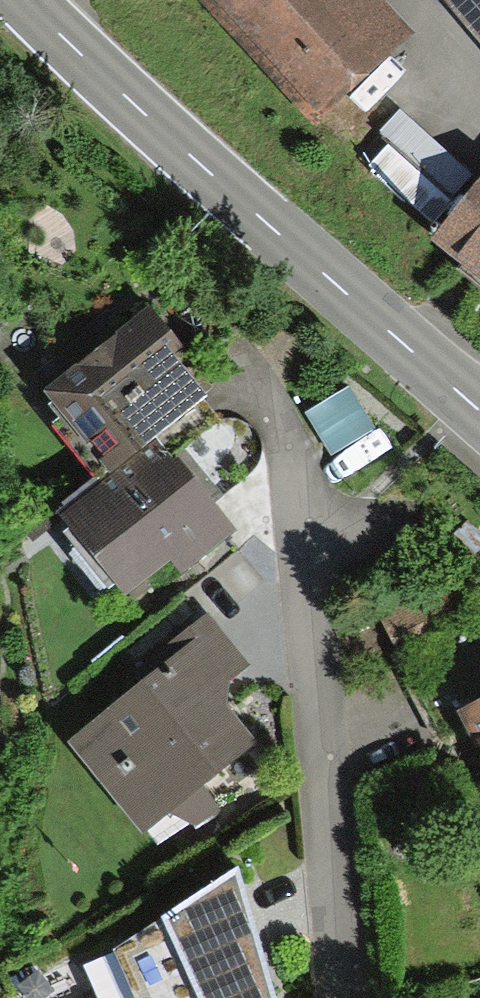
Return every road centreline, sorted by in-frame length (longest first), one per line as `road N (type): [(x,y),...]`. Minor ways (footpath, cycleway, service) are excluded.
road 1 (tertiary): [(479,414),(151,125),(27,0)]
road 2 (residential): [(258,389),(335,997)]

